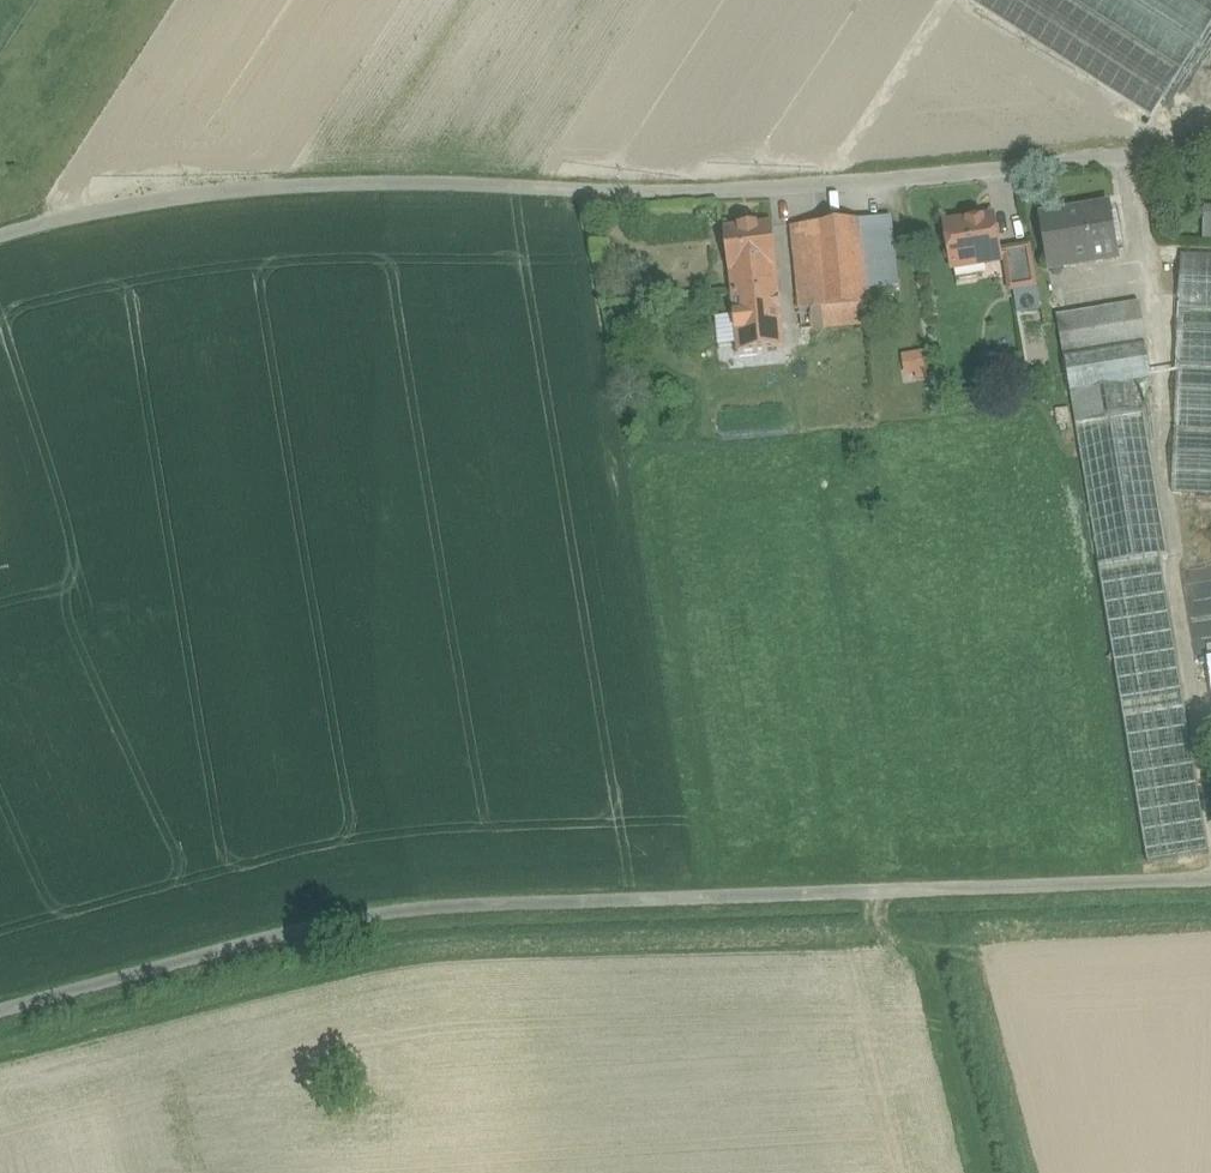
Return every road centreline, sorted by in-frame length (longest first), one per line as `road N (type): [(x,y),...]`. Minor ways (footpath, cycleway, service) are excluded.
road 1 (unclassified): [(0,1007),(332,919),(449,905),(1210,878)]
road 2 (unclassified): [(0,238),(43,222),(229,191),(369,183),(670,191),(1210,144)]

